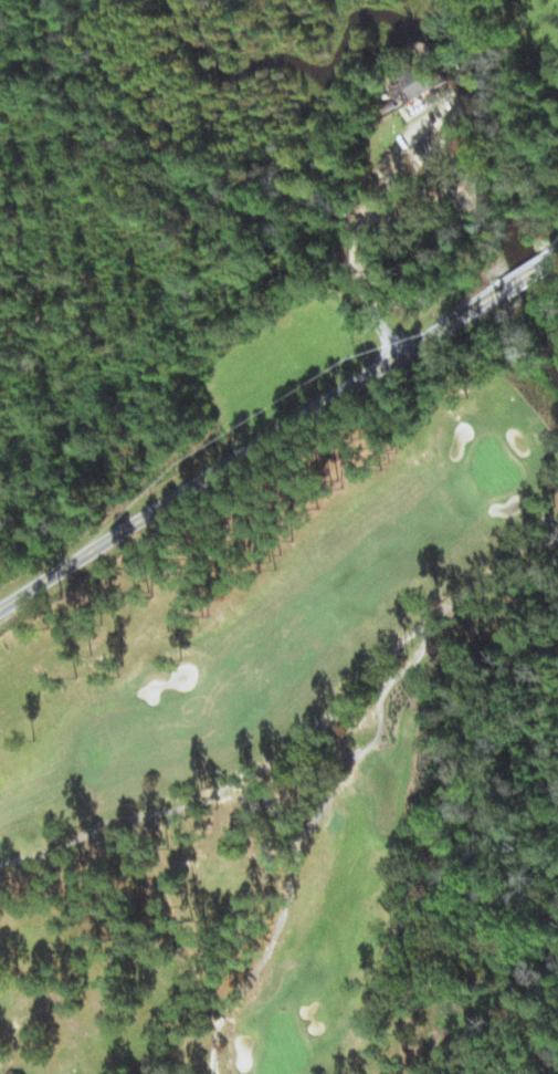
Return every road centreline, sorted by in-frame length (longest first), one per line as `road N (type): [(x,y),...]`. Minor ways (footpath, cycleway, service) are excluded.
road 1 (tertiary): [(557,246),(0,594)]

